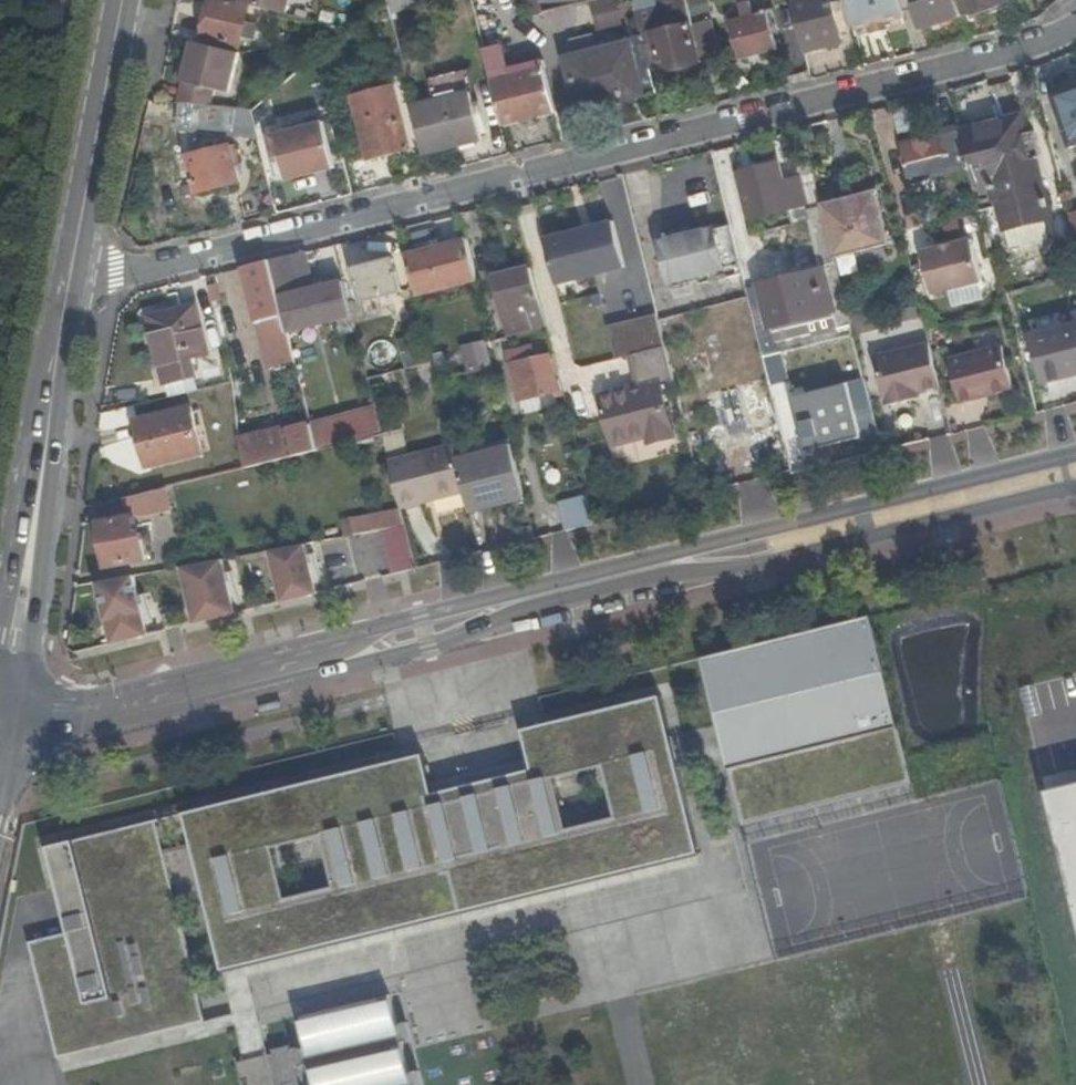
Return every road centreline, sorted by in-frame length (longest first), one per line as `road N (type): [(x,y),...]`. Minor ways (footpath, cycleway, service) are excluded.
road 1 (tertiary): [(0,720),(60,737),(1075,485)]
road 2 (tertiary): [(1075,452),(0,720)]
road 3 (residential): [(69,275),(115,274),(1043,47),(1075,23)]
road 4 (tertiary): [(0,717),(69,275)]
road 5 (tertiary): [(69,275),(122,0)]

